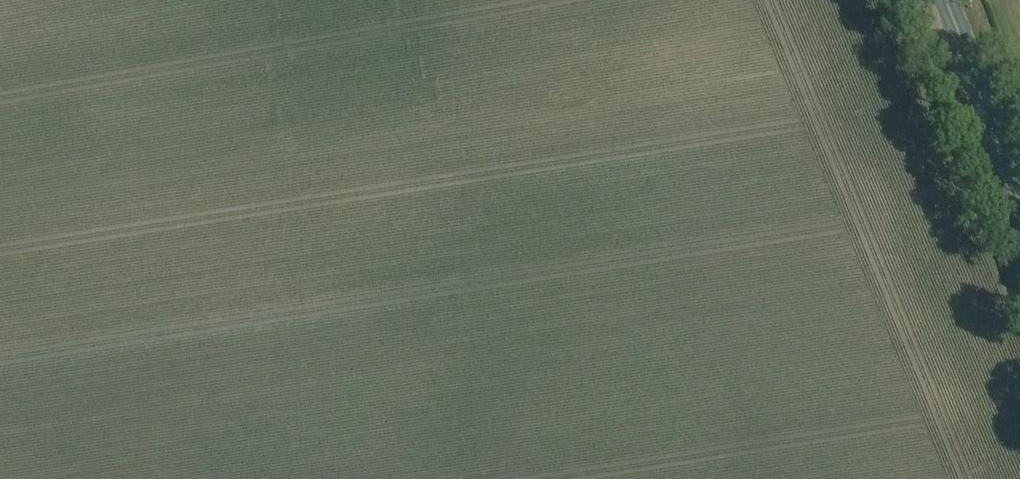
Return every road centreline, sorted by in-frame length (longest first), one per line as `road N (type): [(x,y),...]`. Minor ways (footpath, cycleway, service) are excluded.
road 1 (primary): [(1019,184),(945,0)]

